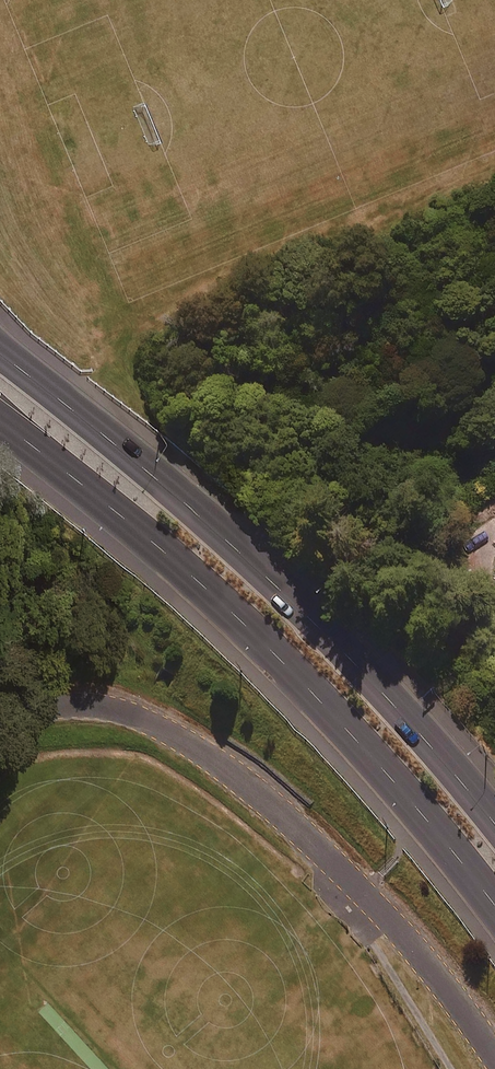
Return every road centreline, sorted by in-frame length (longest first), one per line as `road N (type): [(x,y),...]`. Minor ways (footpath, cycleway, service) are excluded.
road 1 (secondary): [(494,886),(447,823),(282,647),(164,540),(0,408)]
road 2 (secondary): [(0,344),(268,573),(413,714),(494,821)]
road 3 (tertiary): [(494,1051),(399,924),(324,847),(180,736),(139,711),(82,697),(0,726)]

